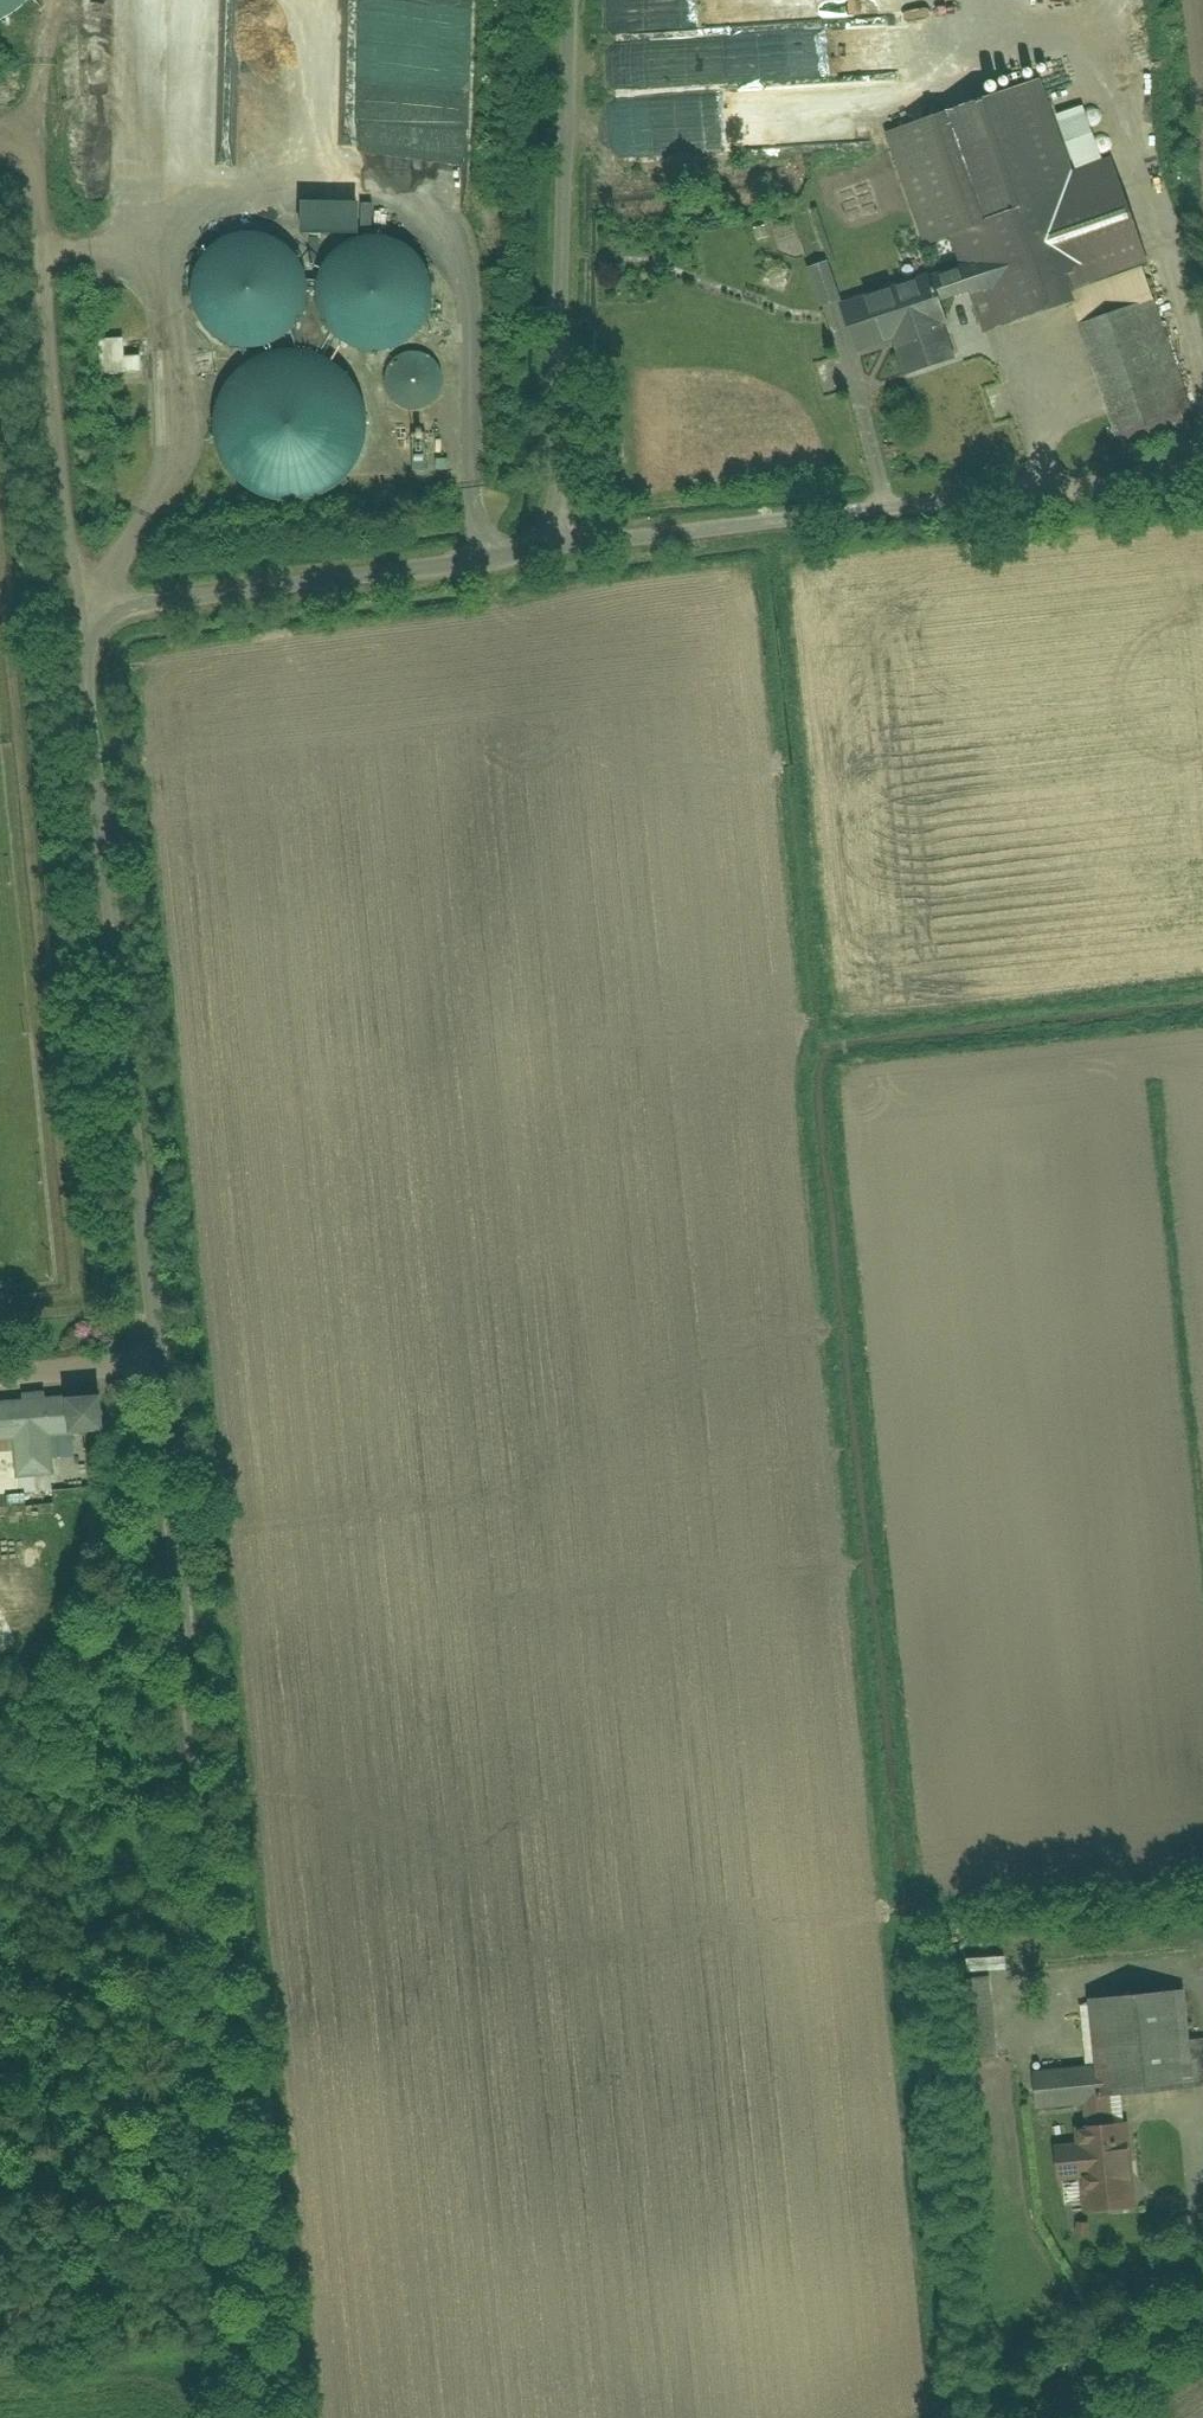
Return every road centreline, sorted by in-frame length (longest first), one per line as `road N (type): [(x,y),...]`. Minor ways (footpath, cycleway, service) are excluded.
road 1 (unclassified): [(557,0),(543,540),(69,610),(244,2417)]
road 2 (track): [(0,138),(10,138),(69,610)]
road 3 (residential): [(1061,2417),(1202,2317)]

